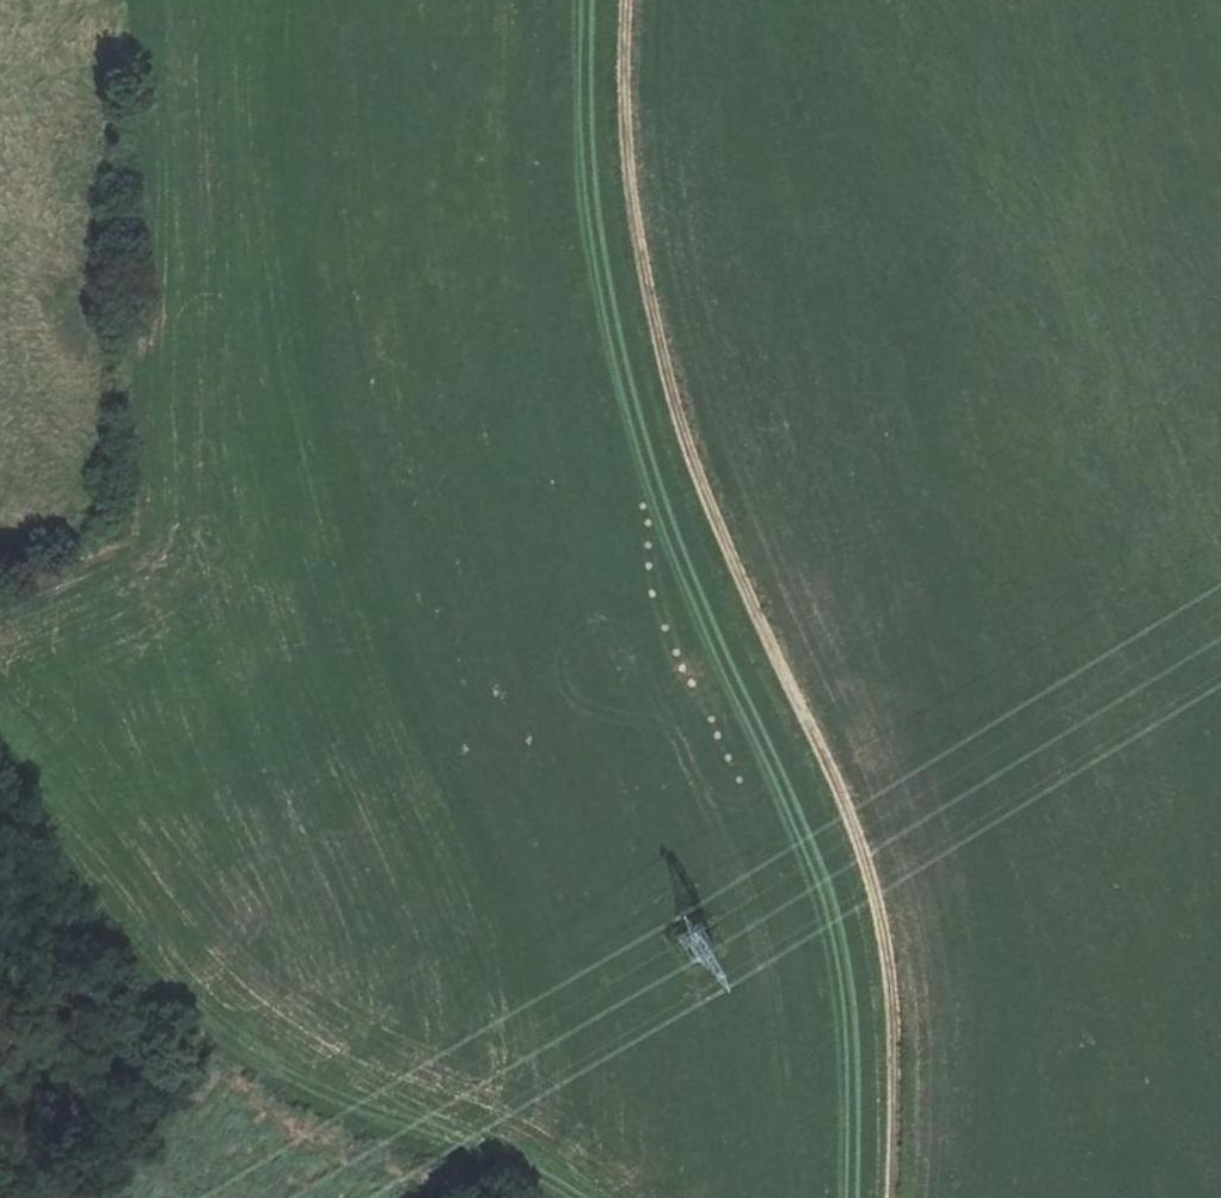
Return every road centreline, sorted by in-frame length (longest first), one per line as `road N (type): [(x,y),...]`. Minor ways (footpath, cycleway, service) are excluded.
road 1 (track): [(891,1197),(884,945),(838,785),(685,451),(624,130),(630,0)]

